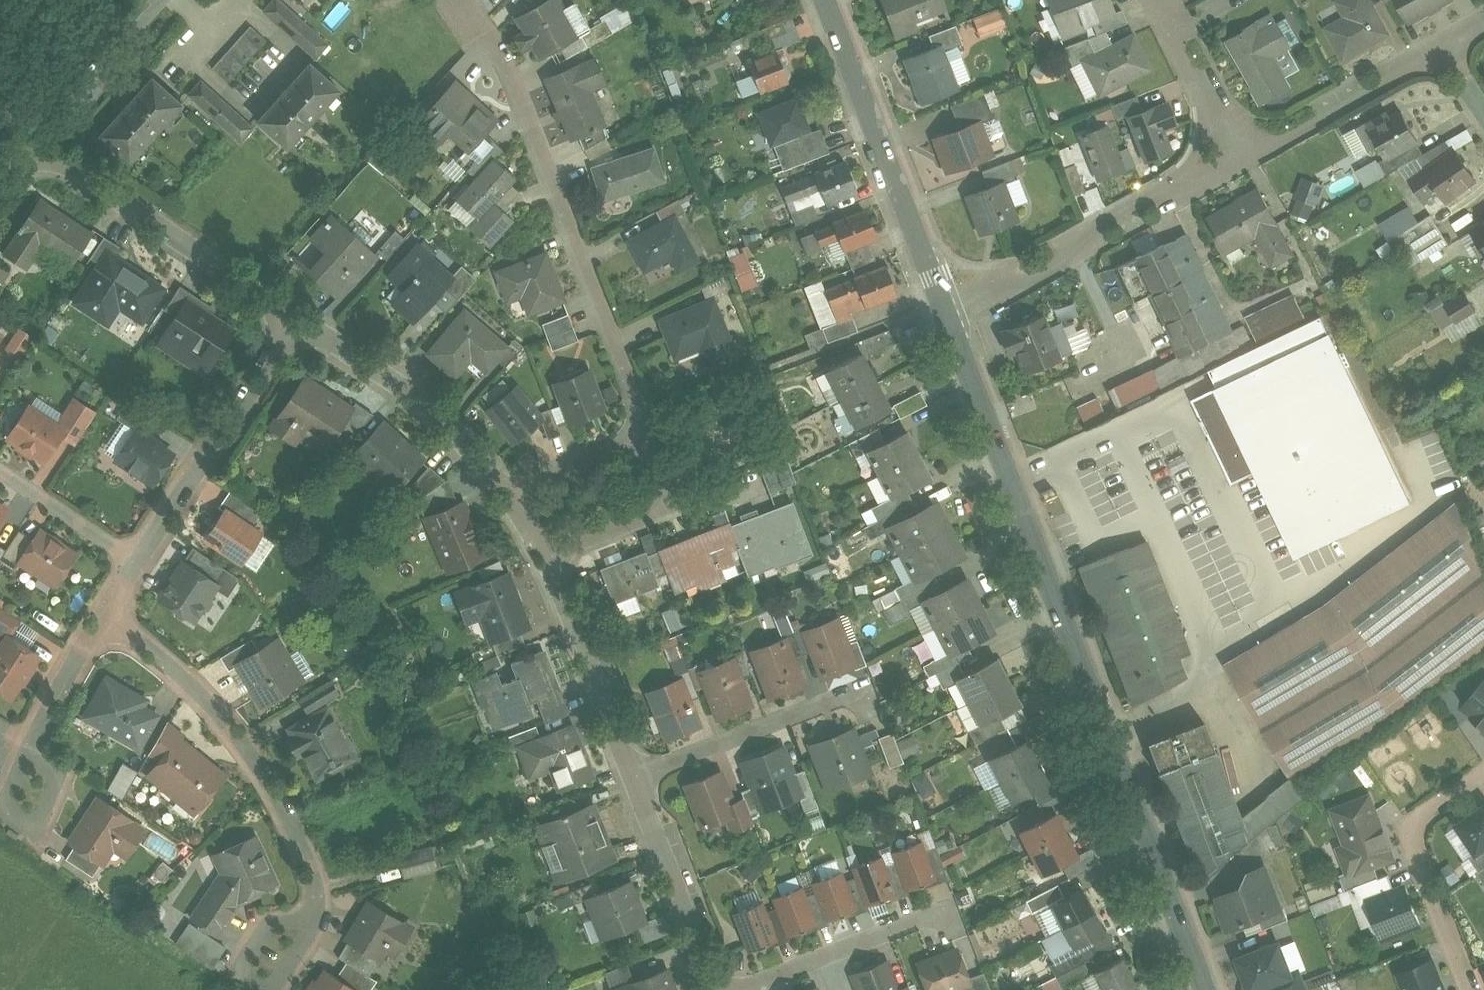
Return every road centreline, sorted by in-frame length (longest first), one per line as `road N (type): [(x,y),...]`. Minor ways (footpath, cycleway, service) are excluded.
road 1 (secondary): [(944,302),(1207,989)]
road 2 (residential): [(106,612),(220,712),(266,775),(304,848),(316,891),(313,920),(279,979)]
road 3 (residential): [(944,302),(1038,263),(1237,156)]
road 4 (secondary): [(827,0),(944,302)]
road 5 (residential): [(300,318),(51,155)]
road 6 (residential): [(541,153),(645,430)]
road 7 (residential): [(300,318),(141,562)]
road 8 (residential): [(507,490),(425,407),(300,318)]
road 9 (residential): [(633,773),(858,691)]
road 10 (residential): [(633,773),(548,556)]
road 11 (residential): [(716,989),(633,773)]
road 12 (residential): [(1237,156),(1440,45)]
road 13 (residential): [(739,989),(947,912)]
road 14 (residential): [(645,430),(673,502),(548,556)]
road 15 (residential): [(1237,156),(1162,0)]
road 16 (residential): [(541,153),(497,48),(464,0)]
road 17 (residential): [(0,471),(141,562)]
road 18 (residential): [(106,612),(30,743)]
road 19 (residential): [(645,430),(507,490)]
road 20 (residential): [(1418,850),(1470,989)]
road 21 (residential): [(165,0),(71,112)]

